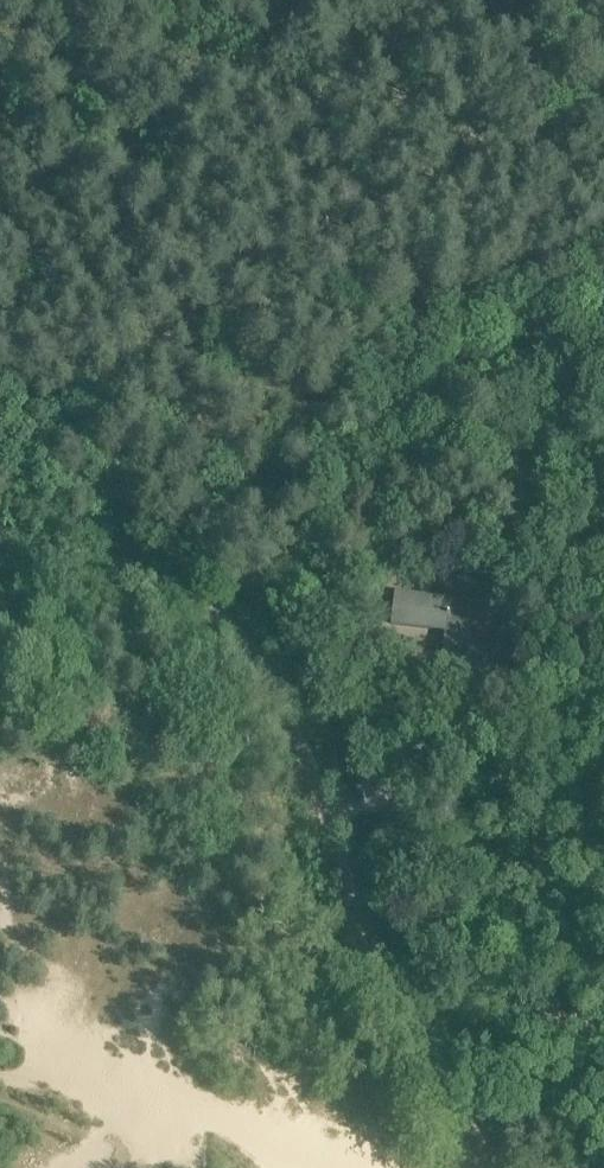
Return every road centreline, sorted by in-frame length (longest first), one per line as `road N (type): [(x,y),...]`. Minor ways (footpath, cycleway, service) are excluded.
road 1 (track): [(327,807),(413,783),(515,719),(571,665),(582,638),(545,549),(400,520),(407,483)]
road 2 (track): [(400,520),(382,642)]

